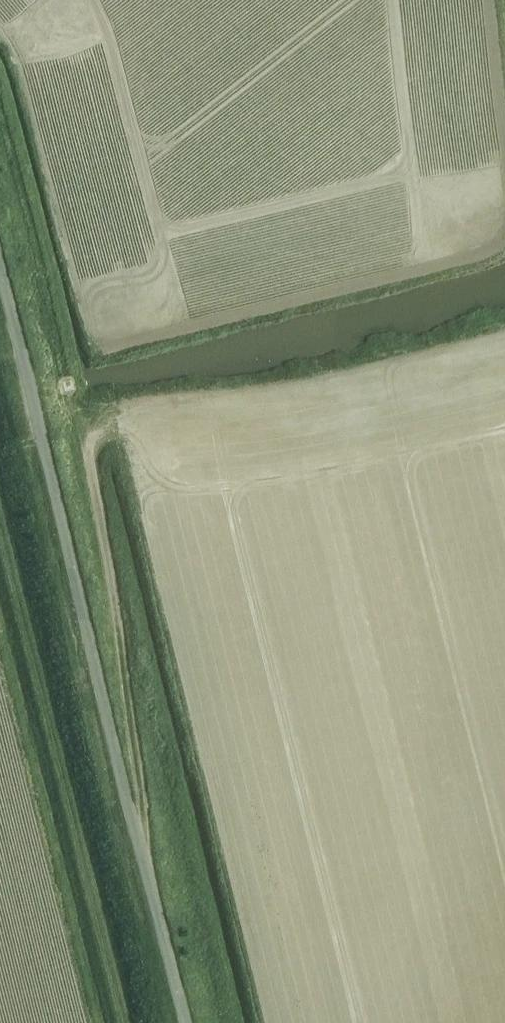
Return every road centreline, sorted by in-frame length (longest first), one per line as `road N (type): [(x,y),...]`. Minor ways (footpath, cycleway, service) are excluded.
road 1 (unclassified): [(185,1022),(0,281)]
road 2 (track): [(0,503),(141,1022)]
road 3 (track): [(150,883),(89,464),(94,439),(111,425),(142,423)]

